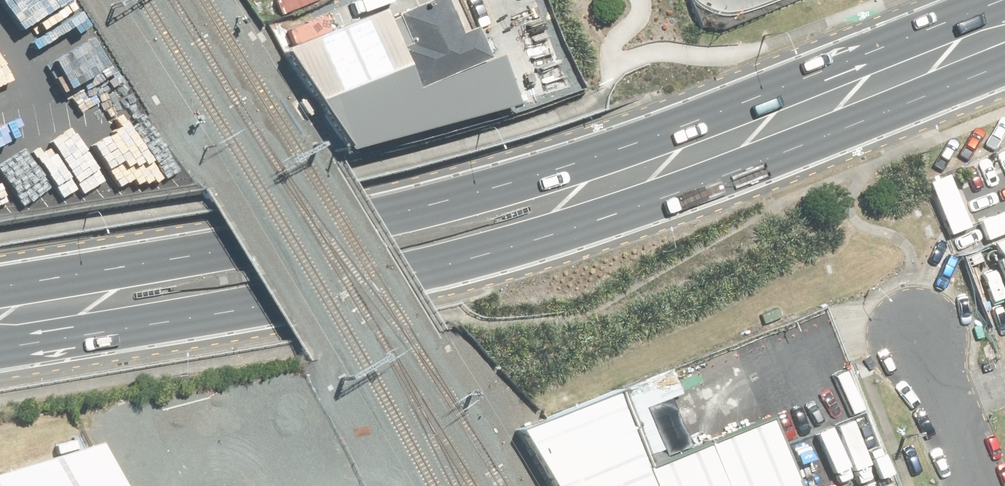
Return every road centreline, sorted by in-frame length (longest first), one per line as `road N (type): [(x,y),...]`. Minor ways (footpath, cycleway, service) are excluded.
road 1 (primary): [(1004,60),(815,139),(445,257),(235,305),(0,344)]
road 2 (primary): [(0,279),(389,214),(644,135),(965,0)]
road 3 (unclassified): [(972,485),(916,341)]

